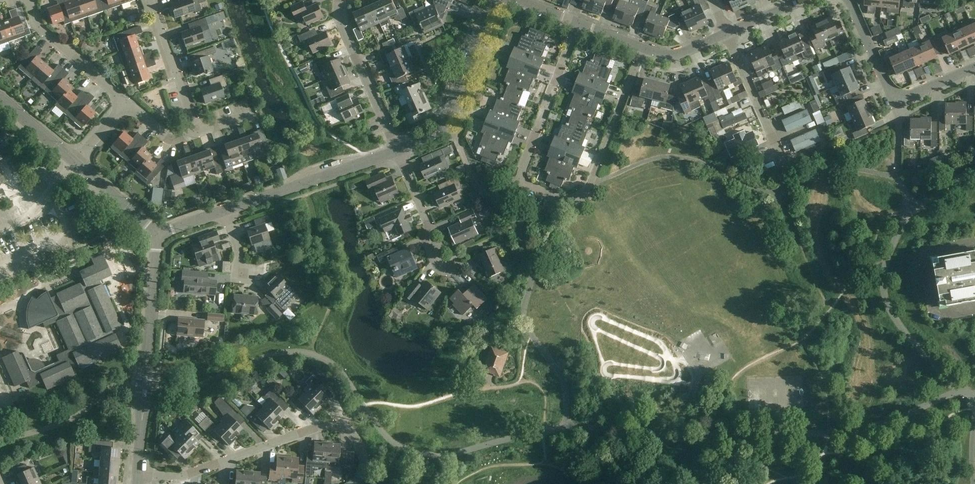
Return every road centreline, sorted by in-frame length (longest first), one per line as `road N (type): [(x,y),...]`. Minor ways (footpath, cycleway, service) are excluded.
road 1 (residential): [(643,47),(590,184),(567,200),(517,180),(578,24)]
road 2 (residential): [(355,483),(362,449),(332,425),(184,476),(138,474)]
road 3 (unclassified): [(138,474),(158,234)]
road 4 (residential): [(974,67),(895,101),(849,0)]
road 5 (unclassified): [(397,151),(448,121),(494,0)]
road 6 (unclassified): [(225,211),(397,151)]
road 7 (residential): [(397,151),(350,42),(342,0)]
road 8 (residential): [(29,0),(43,33),(125,103)]
road 9 (residential): [(782,165),(726,33)]
road 10 (residential): [(197,133),(149,0)]
road 11 (residential): [(456,266),(435,264),(427,220),(397,151)]

